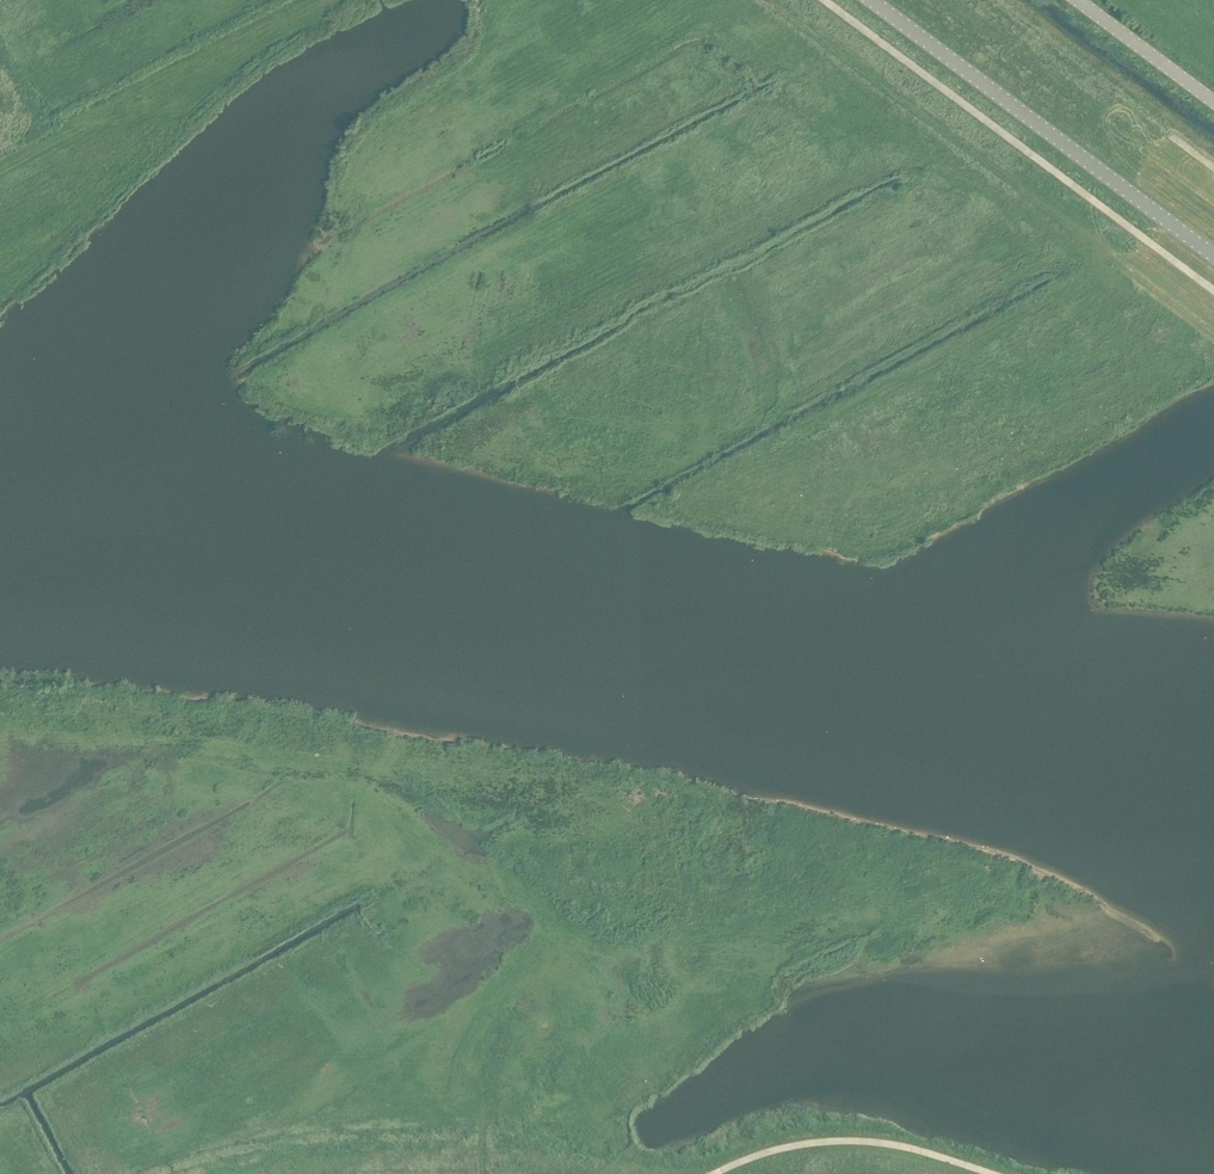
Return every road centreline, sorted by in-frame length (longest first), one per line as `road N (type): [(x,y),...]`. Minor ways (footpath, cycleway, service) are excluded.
road 1 (unclassified): [(874,0),(1213,254)]
road 2 (tertiary): [(1079,0),(1213,101)]

